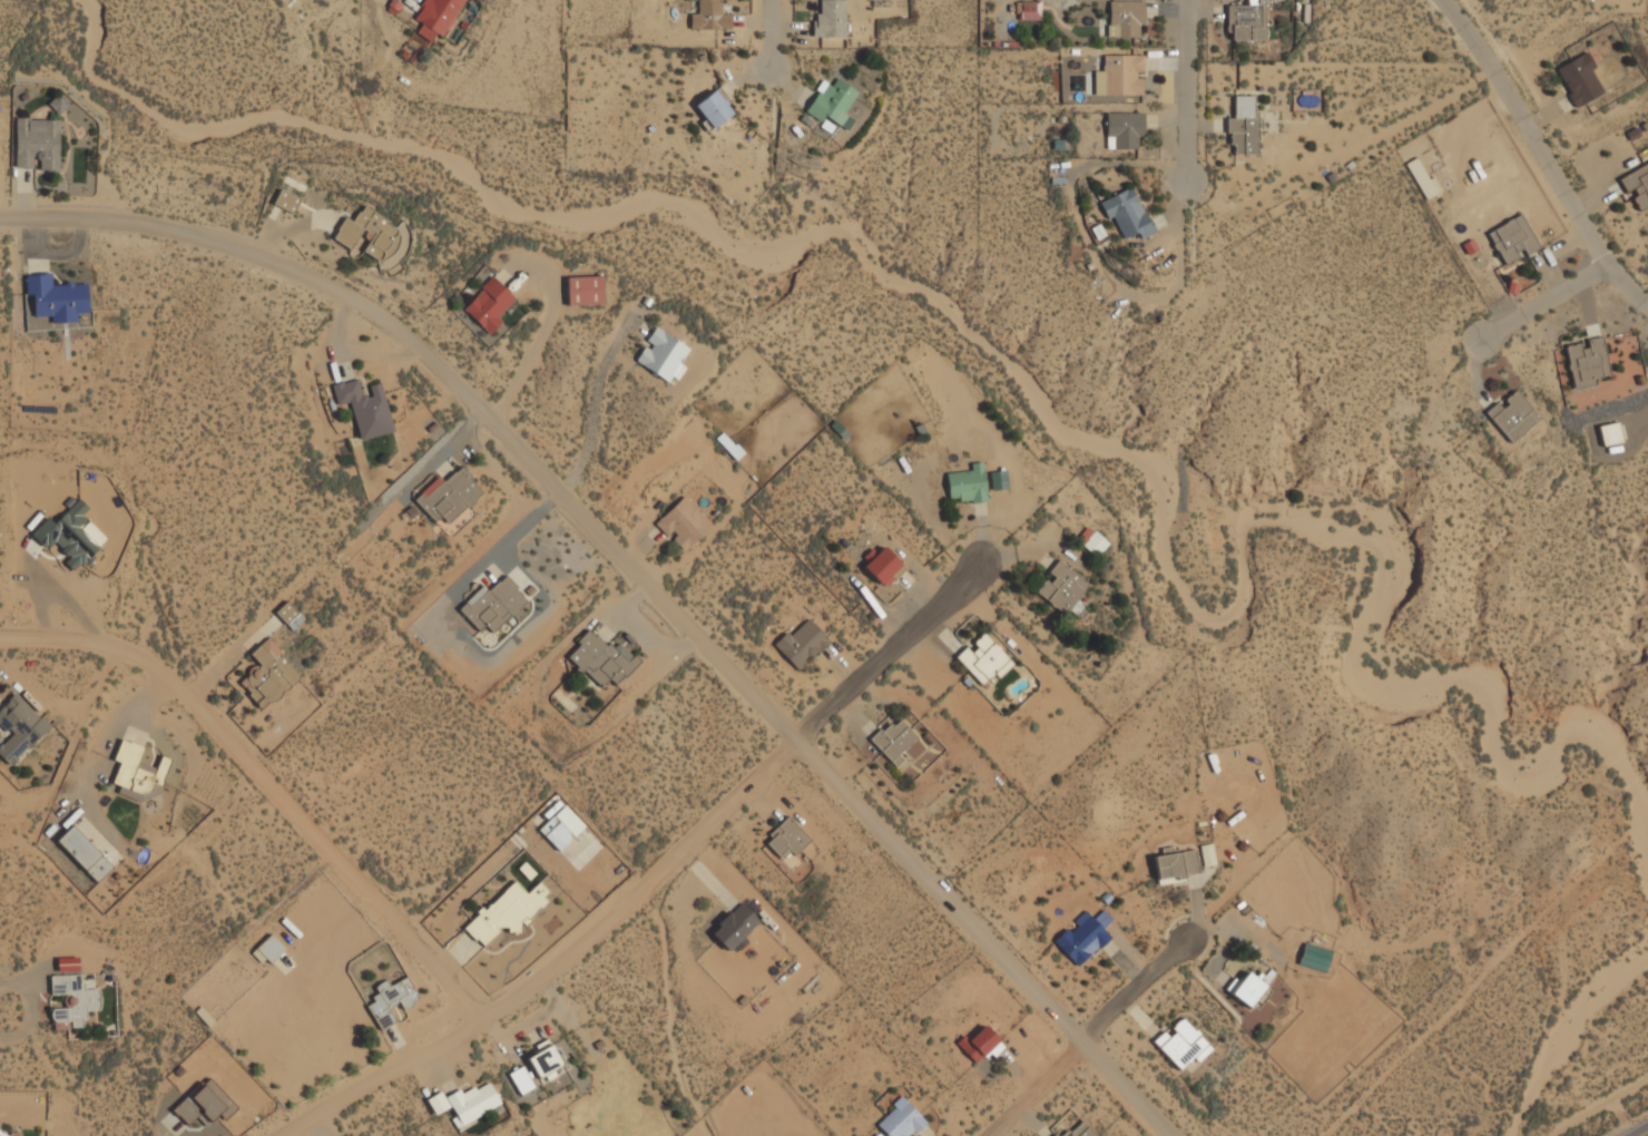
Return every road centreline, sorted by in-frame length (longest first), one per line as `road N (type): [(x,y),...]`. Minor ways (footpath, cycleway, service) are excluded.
road 1 (residential): [(0,217),(112,216),(236,248),(351,297),(444,379),(1169,1135)]
road 2 (residential): [(977,569),(604,923),(484,1024),(279,1135)]
road 3 (residential): [(0,635),(65,634),(146,660),(214,724),(484,1024)]
road 4 (residential): [(1439,0),(1493,69),(1607,265),(1647,313)]
road 5 (residential): [(987,1135),(1193,940)]
road 6 (residential): [(1186,179),(1185,0)]
road 7 (residential): [(1607,265),(1480,342)]

